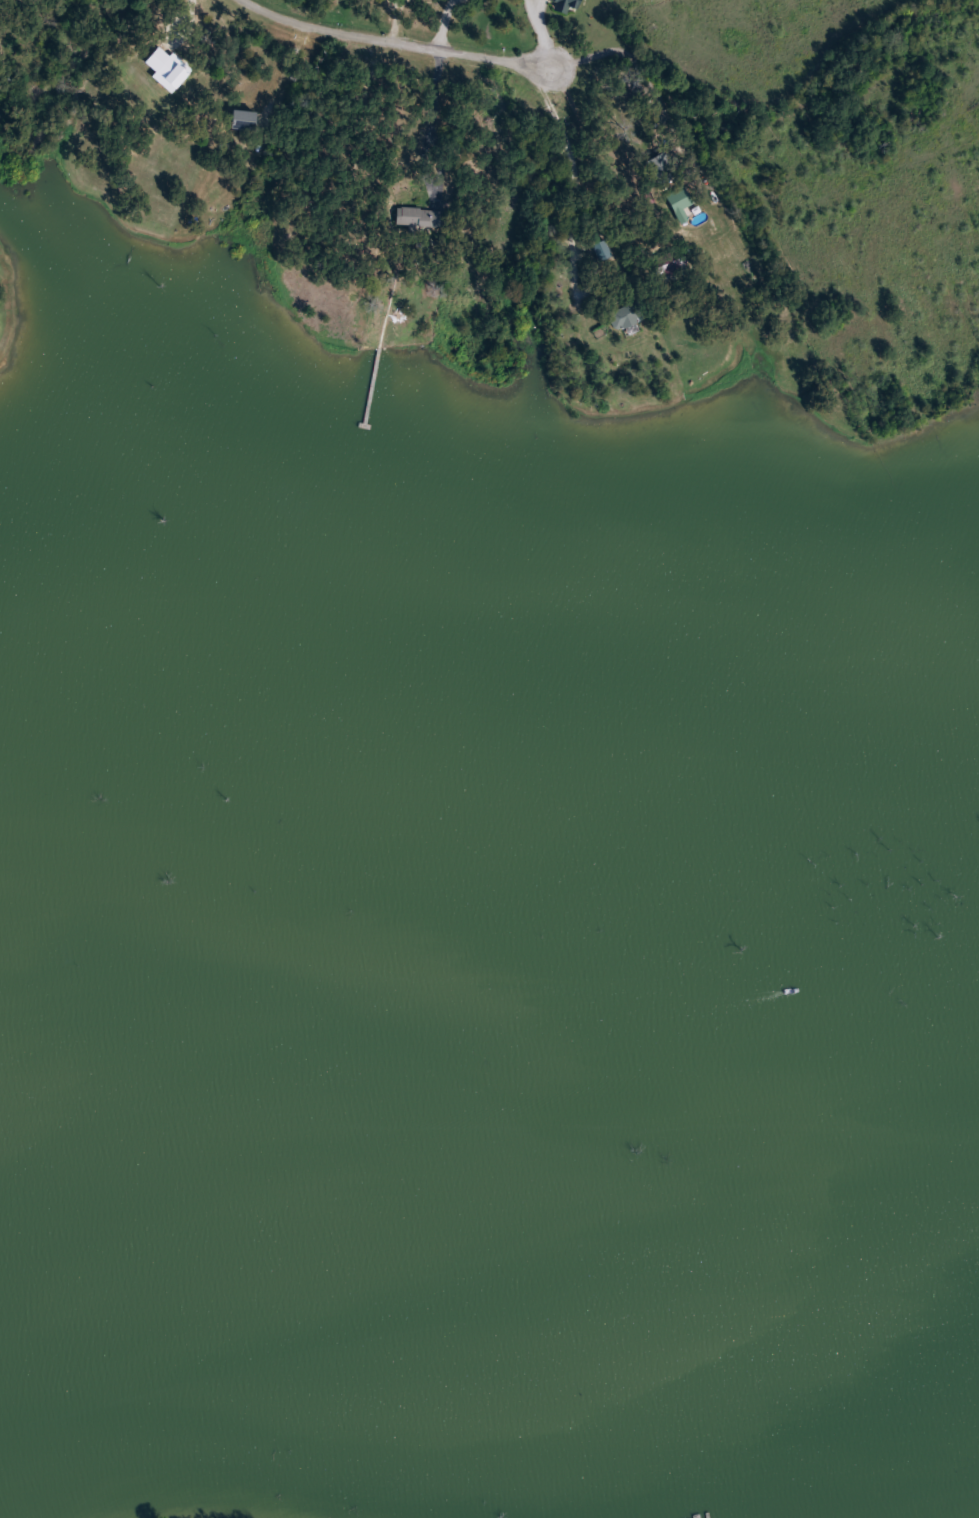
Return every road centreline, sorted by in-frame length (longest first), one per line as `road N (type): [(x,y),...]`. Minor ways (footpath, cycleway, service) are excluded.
road 1 (residential): [(242,0),(323,30),(553,68)]

